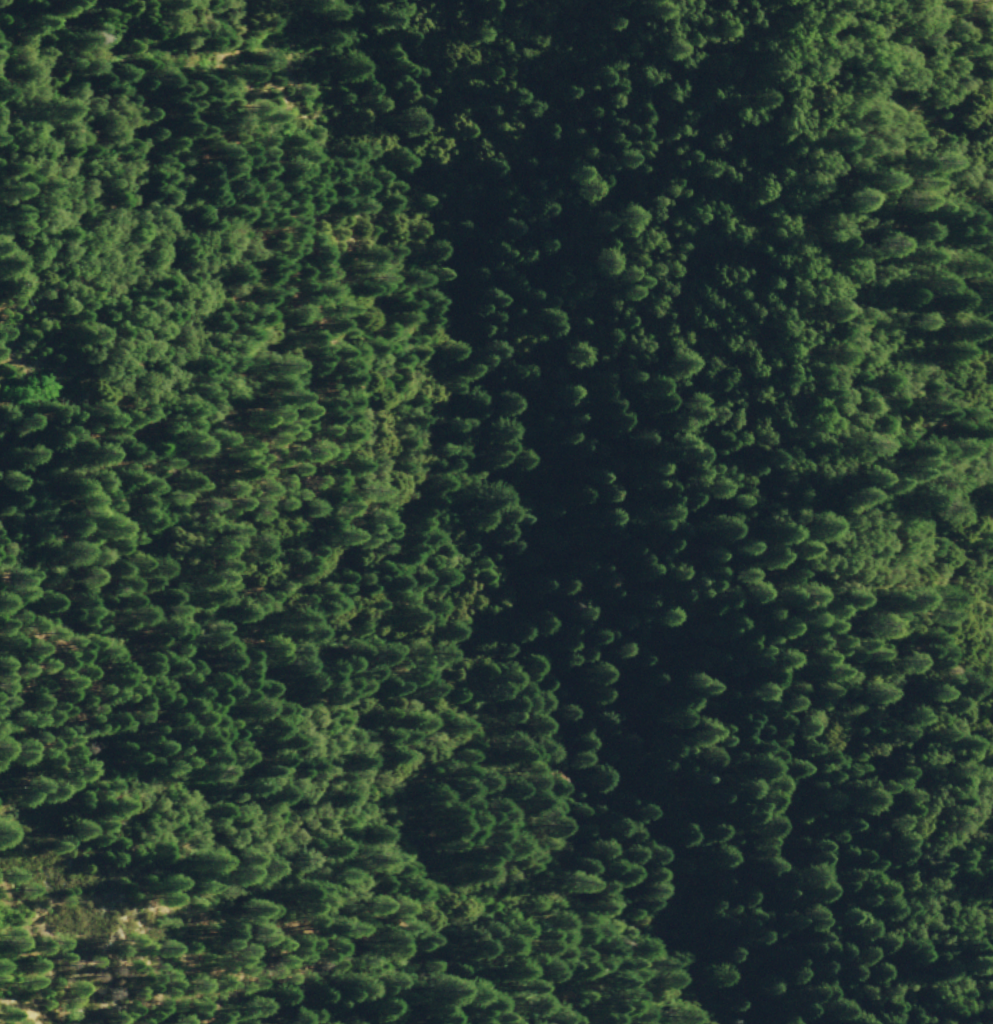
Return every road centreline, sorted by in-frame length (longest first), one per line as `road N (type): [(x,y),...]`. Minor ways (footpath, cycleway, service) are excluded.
road 1 (track): [(0,470),(167,432),(271,272),(321,289),(354,388),(359,499),(255,598),(249,637),(337,626),(392,593),(469,488),(469,449)]
road 2 (track): [(0,310),(20,277),(31,218),(0,36)]

